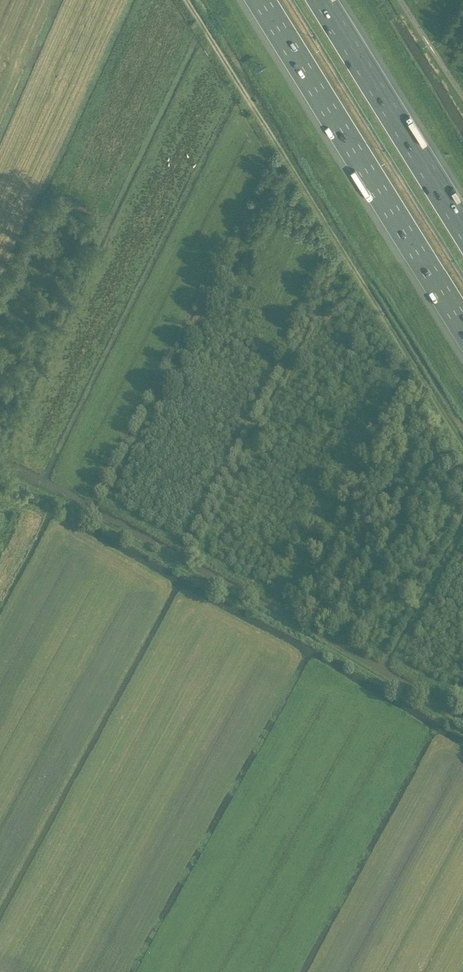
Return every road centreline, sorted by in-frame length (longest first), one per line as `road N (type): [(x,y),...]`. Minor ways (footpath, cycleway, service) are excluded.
road 1 (track): [(187,0),(462,446)]
road 2 (motorway): [(262,0),(462,326)]
road 3 (motorway): [(462,228),(321,0)]

